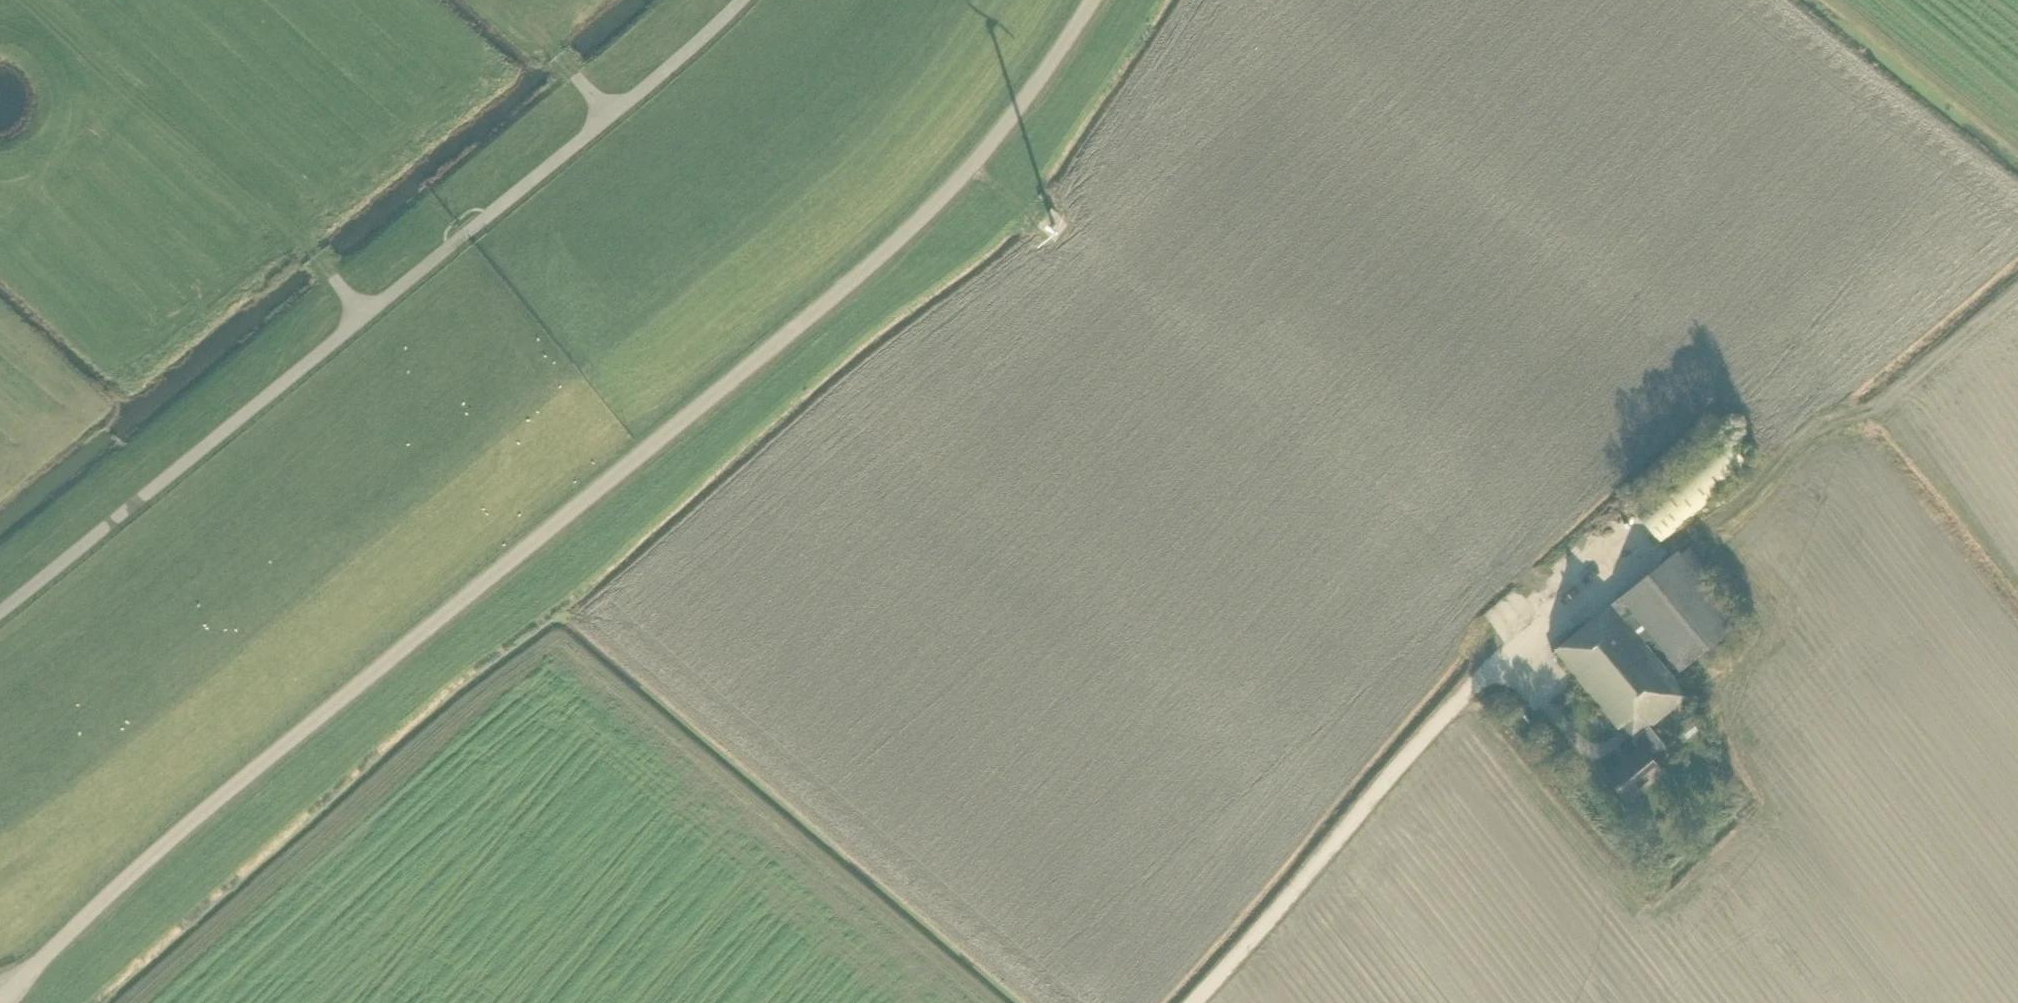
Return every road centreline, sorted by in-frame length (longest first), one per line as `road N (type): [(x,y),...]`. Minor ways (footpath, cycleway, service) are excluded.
road 1 (unclassified): [(1,1002),(251,771),(908,233),(1002,128),(1093,0)]

